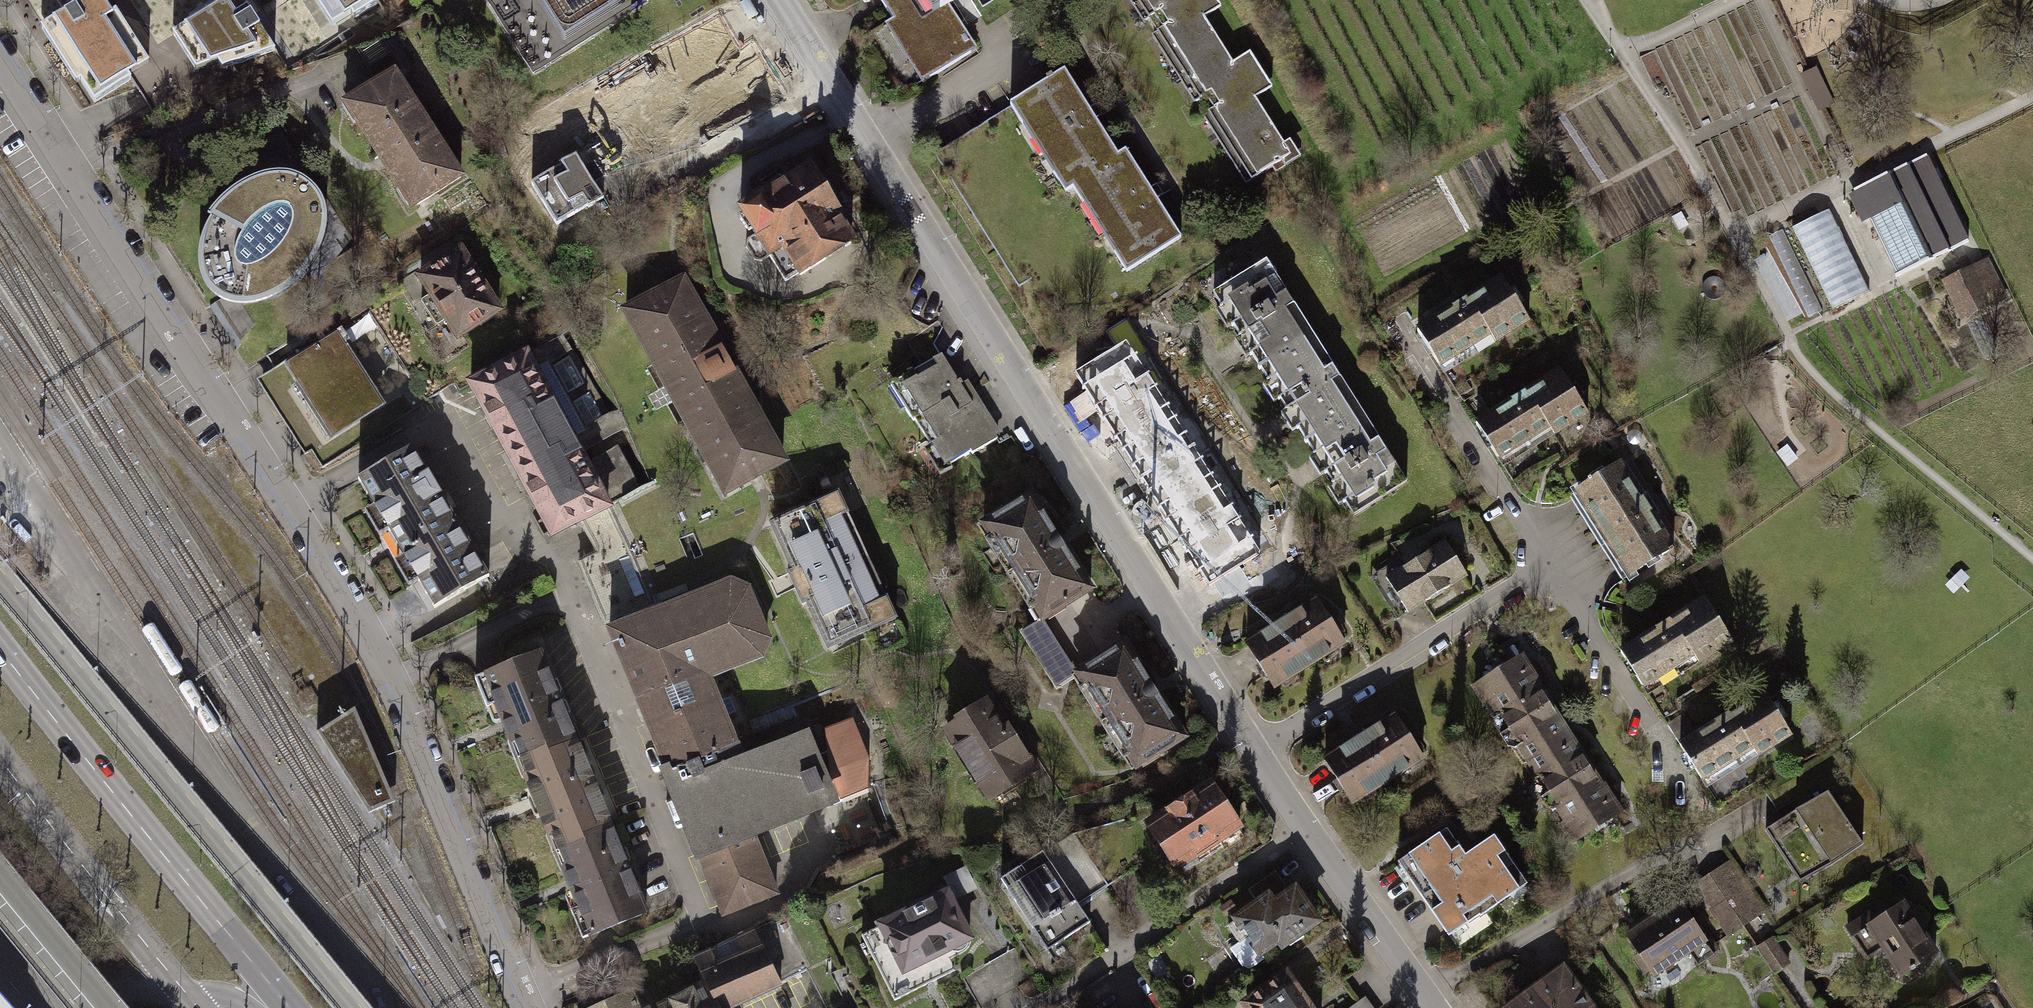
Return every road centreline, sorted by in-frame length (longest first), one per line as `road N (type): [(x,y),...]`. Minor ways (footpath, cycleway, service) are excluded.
road 1 (residential): [(523,1007),(389,678),(294,511),(0,54)]
road 2 (residential): [(778,0),(1305,829)]
road 3 (track): [(1585,0),(1688,148),(1796,345),(1859,419),(2032,558)]
road 4 (secondary): [(351,1007),(0,586)]
road 5 (primary): [(289,1007),(0,654)]
road 6 (track): [(1736,235),(2032,96)]
road 7 (primary): [(0,760),(178,992)]
road 8 (residential): [(1113,956),(1305,829)]
road 9 (residential): [(1305,829),(1434,1007)]
road 10 (track): [(1846,178),(1762,0)]
road 11 (secondary): [(0,875),(109,1007)]
road 12 (unclassified): [(178,992),(33,996)]
road 13 (track): [(1625,60),(1748,0)]

